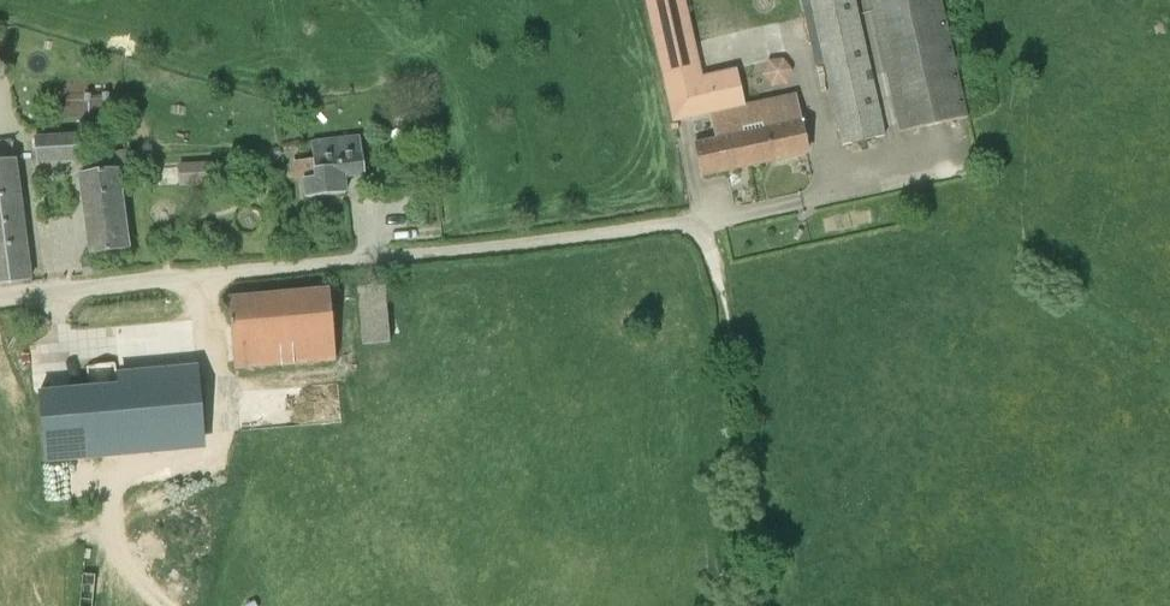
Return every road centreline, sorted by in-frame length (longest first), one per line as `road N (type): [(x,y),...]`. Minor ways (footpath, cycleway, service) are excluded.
road 1 (unclassified): [(698,228),(0,296)]
road 2 (track): [(116,533),(112,489),(128,467),(221,450),(200,275)]

